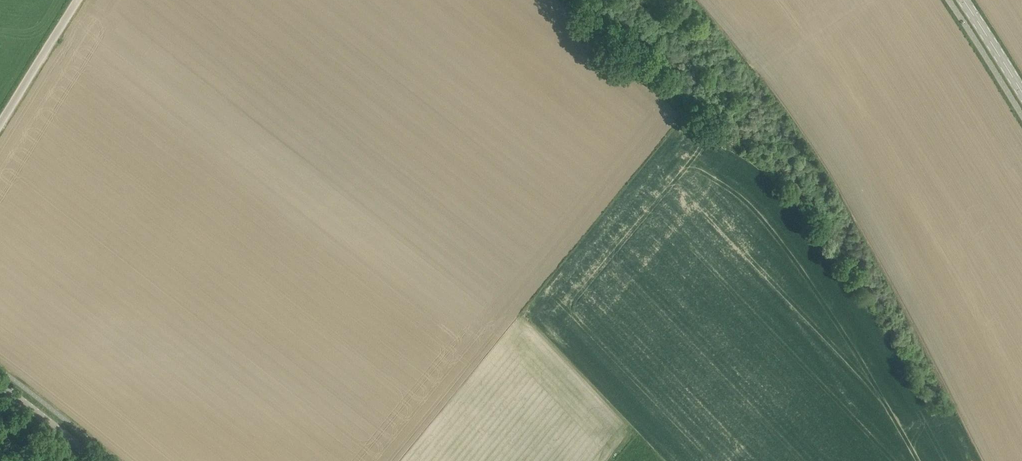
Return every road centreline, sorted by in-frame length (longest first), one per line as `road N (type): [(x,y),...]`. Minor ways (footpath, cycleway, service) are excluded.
road 1 (unclassified): [(77,0),(0,125)]
road 2 (unclassified): [(97,460),(0,385)]

